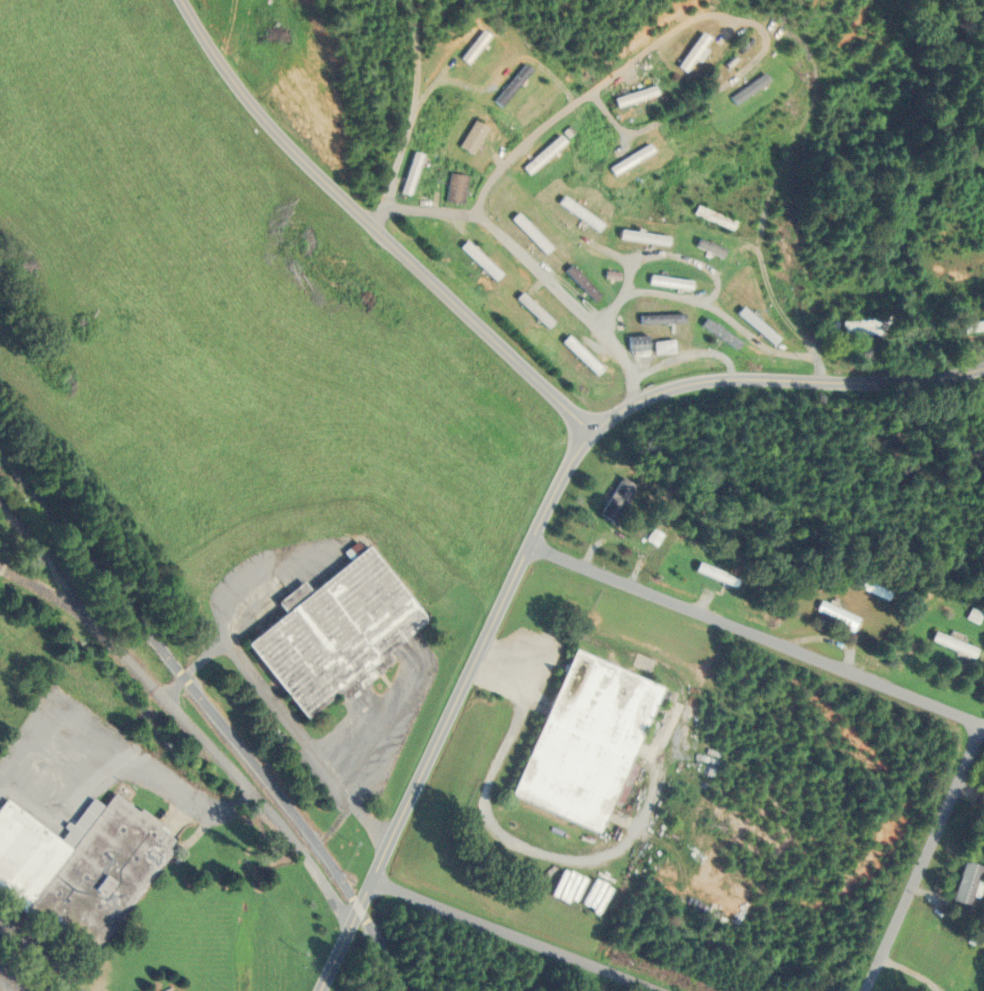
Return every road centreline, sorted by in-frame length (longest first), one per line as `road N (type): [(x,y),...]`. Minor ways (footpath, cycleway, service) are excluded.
road 1 (residential): [(594,432),(277,138),(180,0)]
road 2 (residential): [(360,908),(558,487),(594,432)]
road 3 (residential): [(983,728),(797,650),(716,627),(531,544)]
road 4 (residential): [(351,926),(286,831),(82,610)]
road 5 (tertiary): [(594,432),(623,409),(690,383),(921,380),(983,366)]
road 6 (residential): [(372,880),(660,990)]
road 7 (residential): [(866,990),(979,726)]

